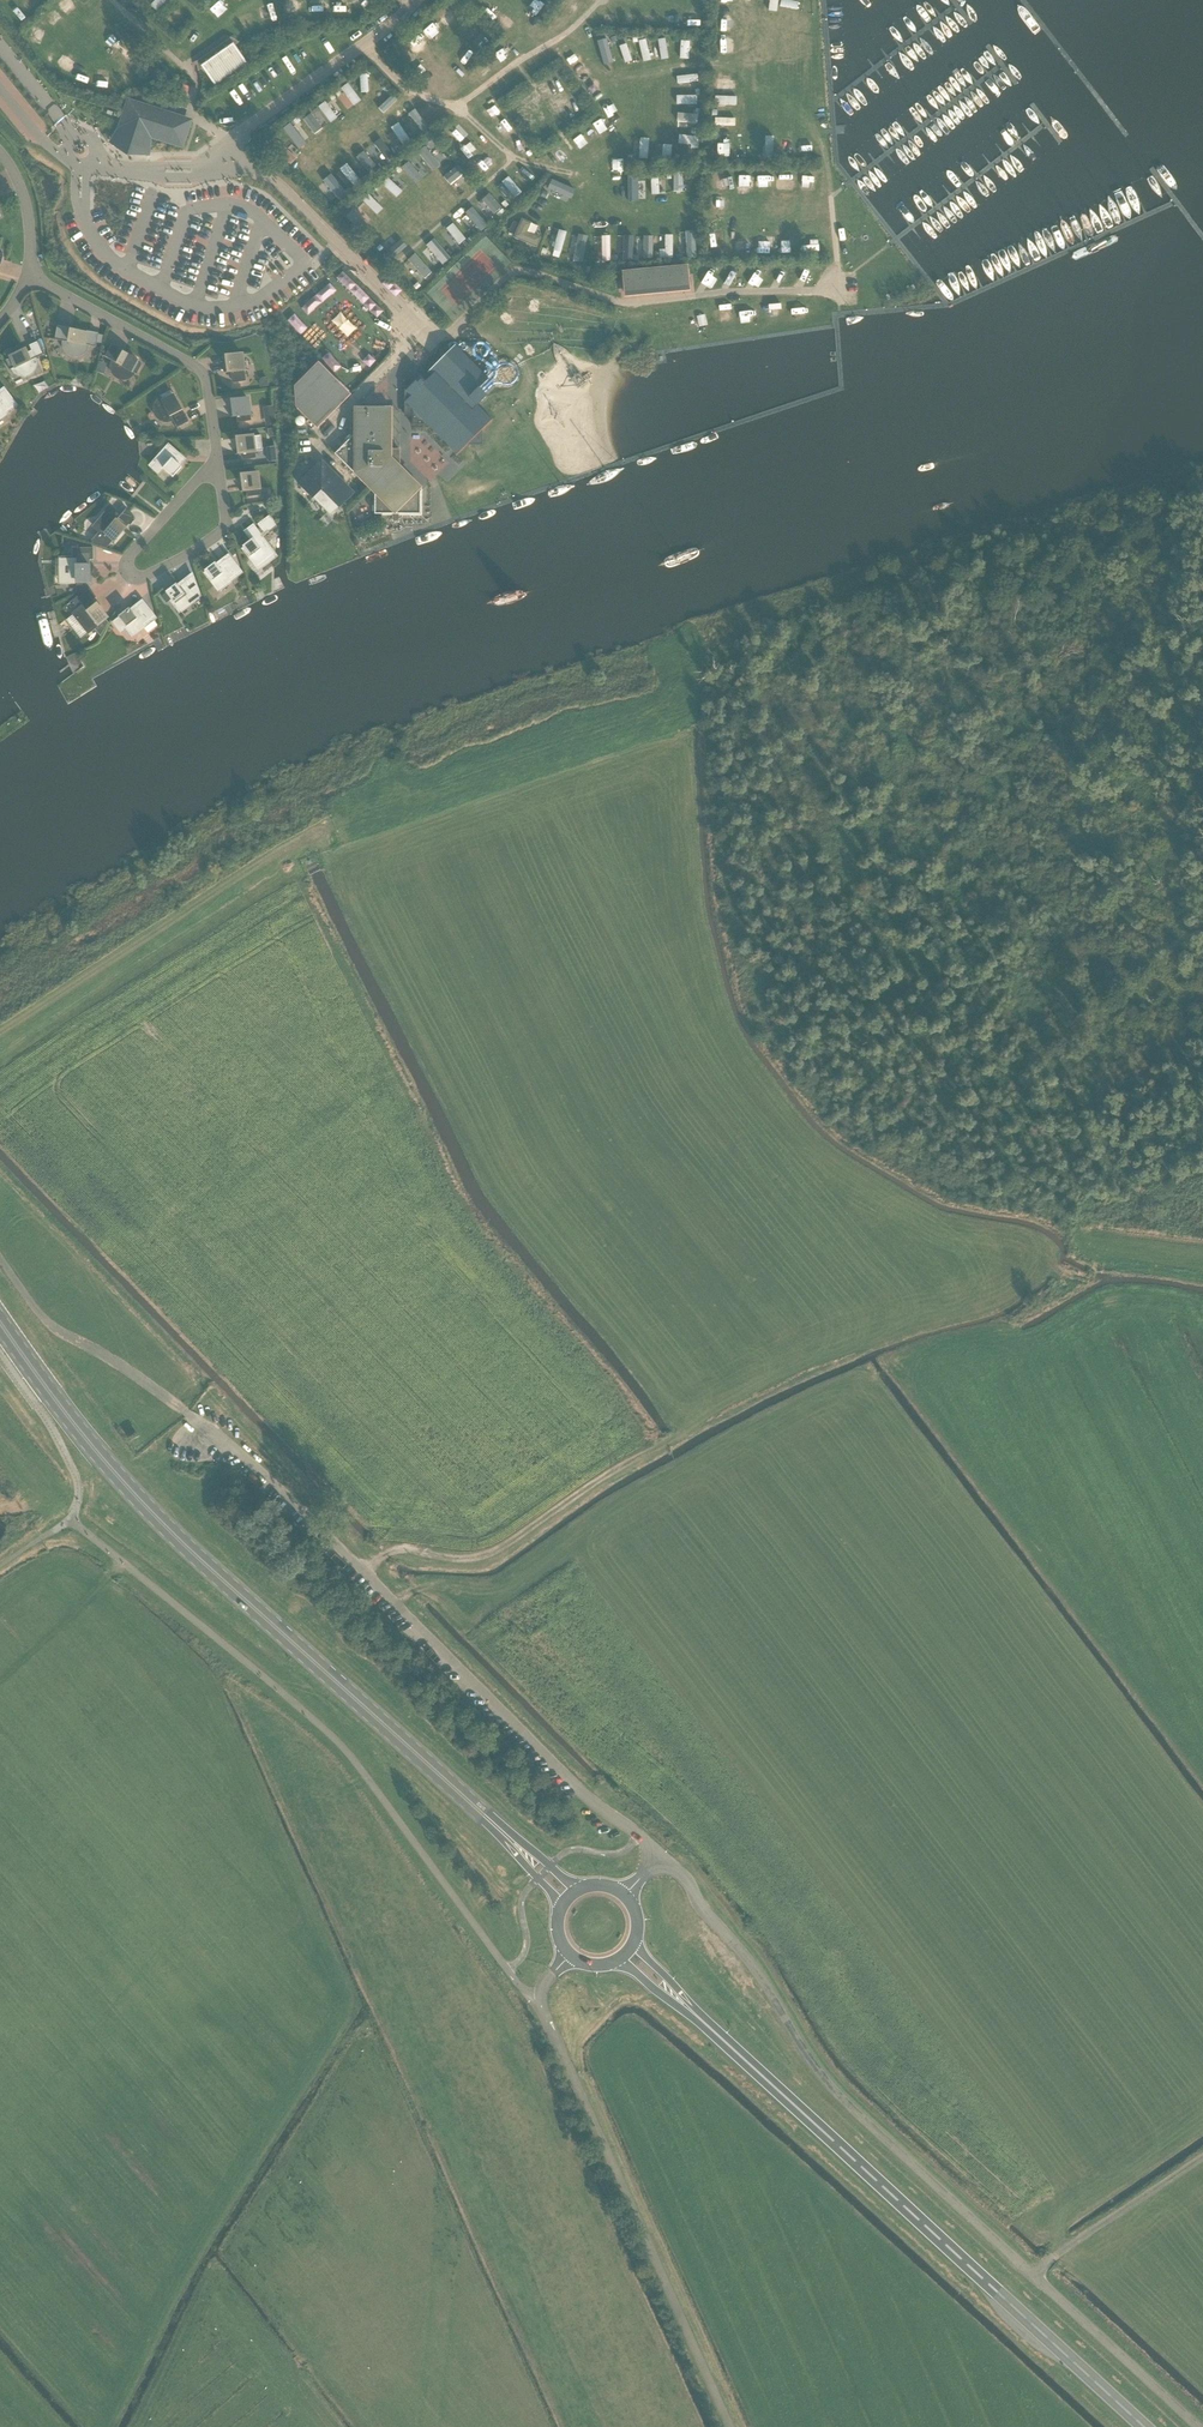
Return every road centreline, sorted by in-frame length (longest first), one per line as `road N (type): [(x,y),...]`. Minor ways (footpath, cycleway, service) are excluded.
road 1 (unclassified): [(660,1856),(747,1958),(844,2101),(1199,2426)]
road 2 (residential): [(842,310),(842,292),(618,303),(514,269),(441,337),(271,181),(221,163)]
road 3 (trunk): [(503,1832),(175,1535),(55,1402),(0,1322)]
road 4 (unclassified): [(541,1994),(519,1986),(335,1739),(70,1519)]
road 5 (unclassified): [(660,1856),(576,1789),(212,1433)]
road 6 (trunk): [(1144,2426),(690,2011)]
road 7 (unclassified): [(730,2426),(541,1994)]
road 8 (residential): [(28,278),(197,370),(206,382),(217,463)]
road 9 (residential): [(221,163),(140,170),(96,161),(0,47)]
road 10 (residential): [(221,163),(243,131),(418,0)]
road 11 (residential): [(217,463),(220,534),(143,579),(130,576),(127,557),(165,514)]
road 12 (track): [(571,31),(600,71),(618,77),(716,65)]
road 13 (residential): [(0,156),(25,210),(28,278)]

